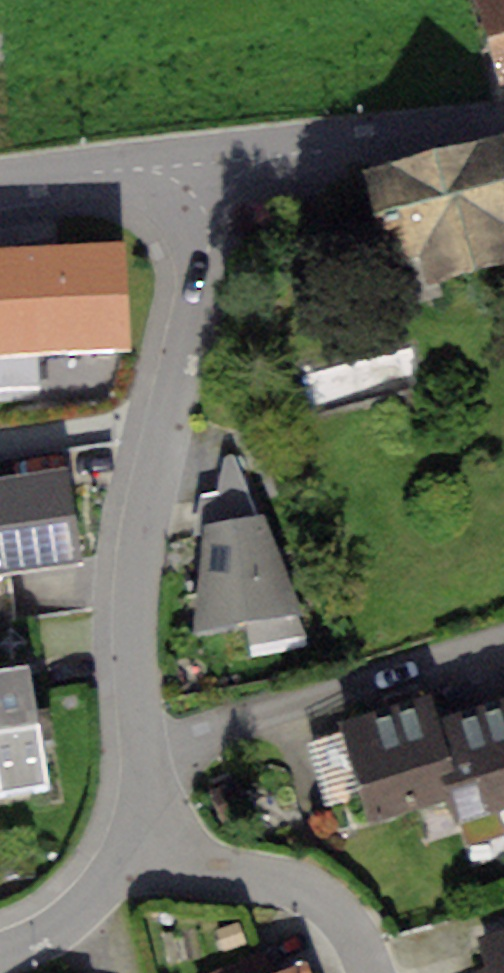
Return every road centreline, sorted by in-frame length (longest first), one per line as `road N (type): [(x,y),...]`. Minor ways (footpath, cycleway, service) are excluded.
road 1 (residential): [(146,747),(134,590),(210,231),(206,162)]
road 2 (residential): [(146,747),(503,644)]
road 3 (residential): [(503,115),(206,162)]
road 4 (residential): [(149,844),(312,892),(341,917),(370,972)]
road 5 (residential): [(206,162),(0,183)]
road 6 (residential): [(0,951),(44,935),(149,844)]

